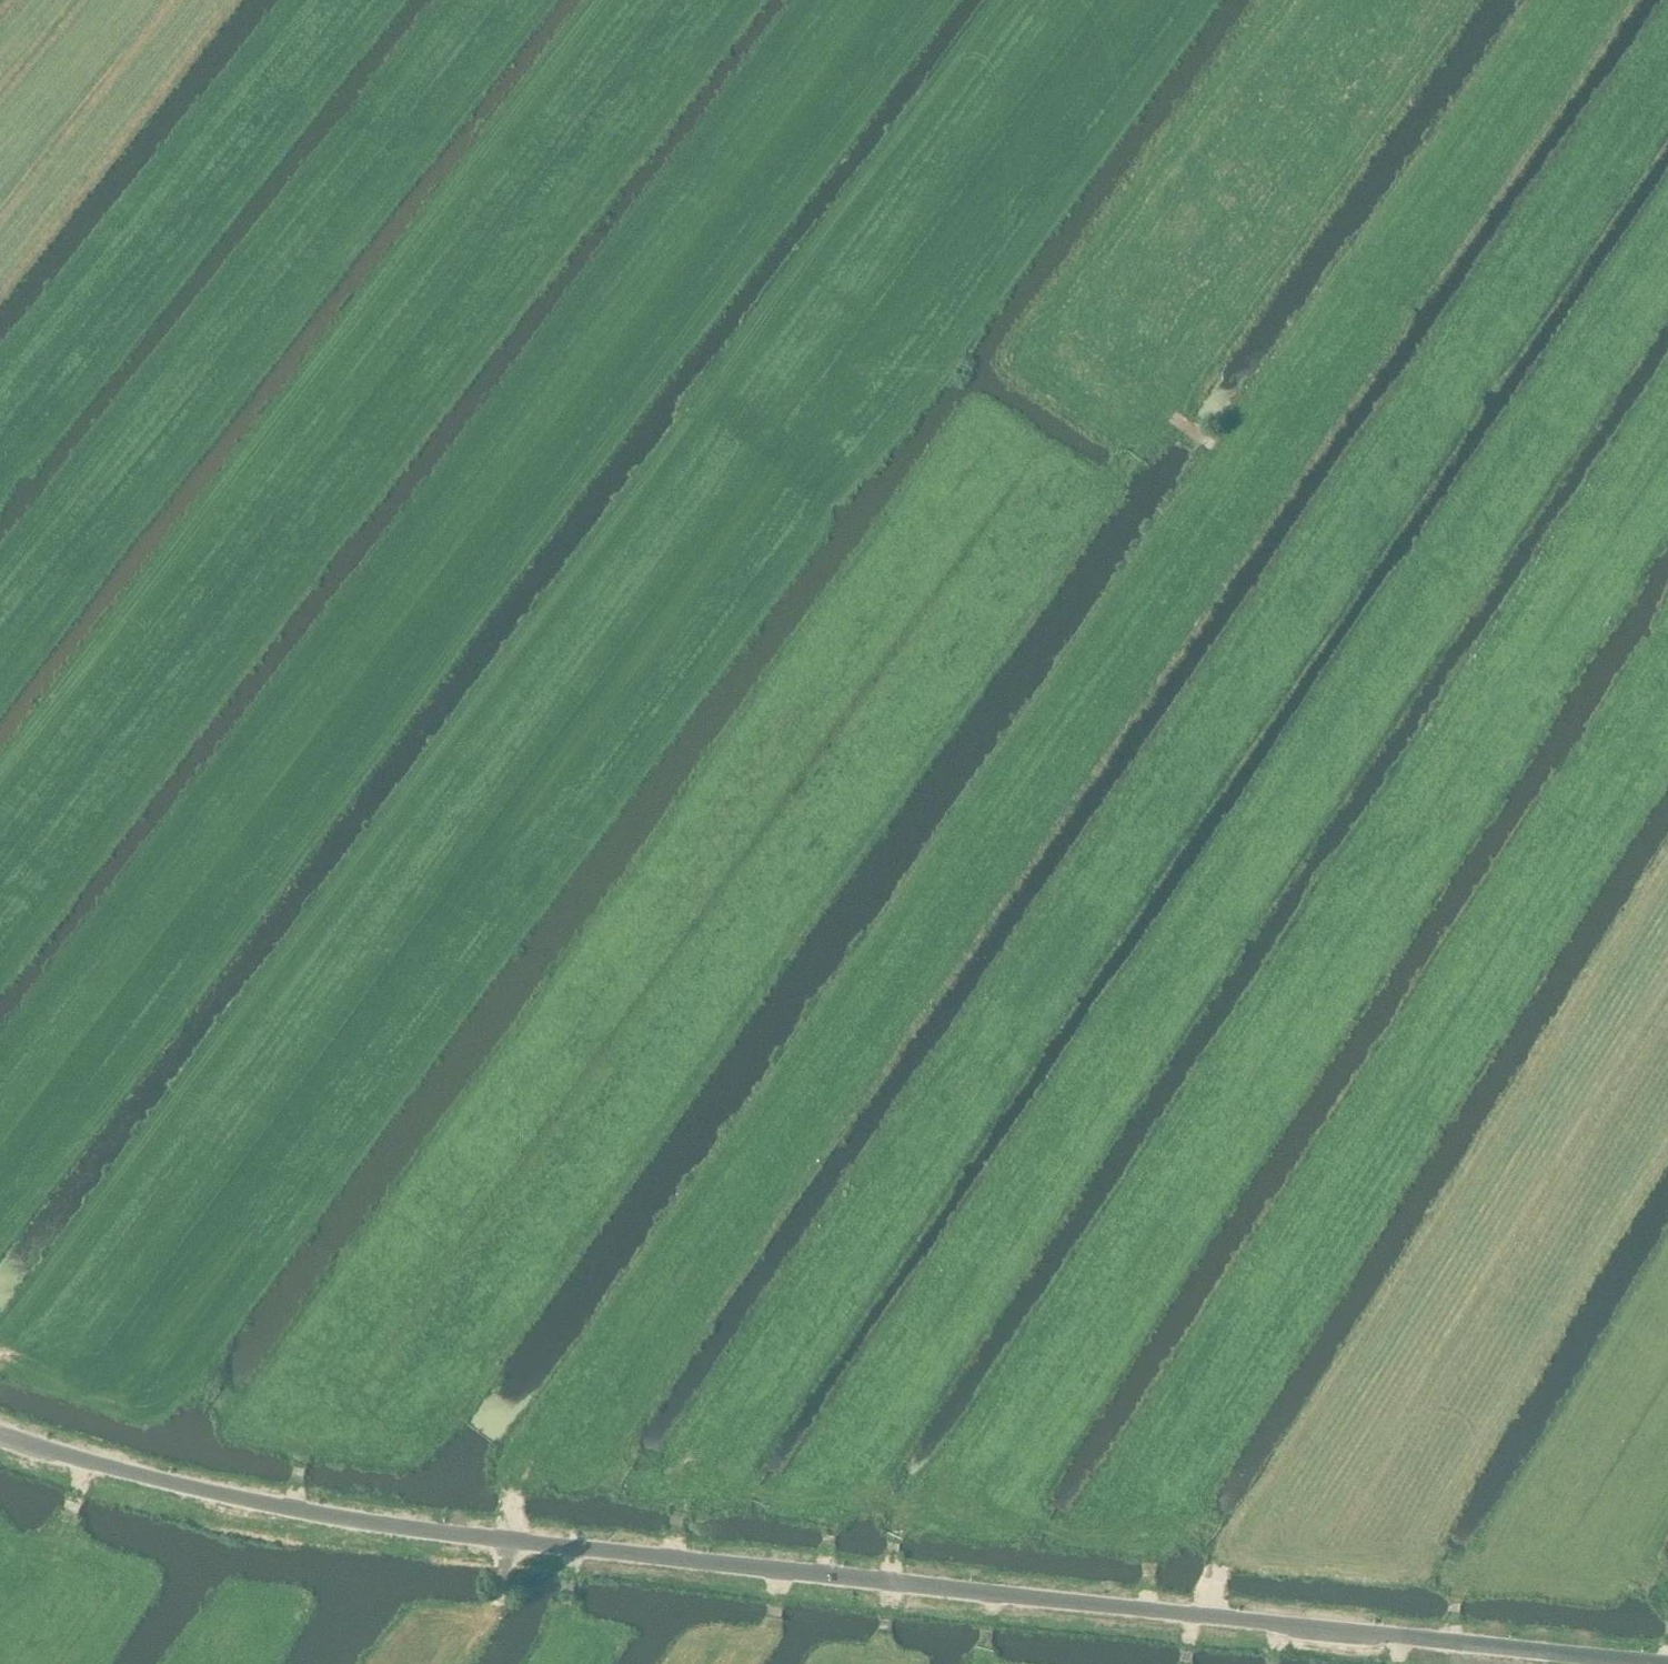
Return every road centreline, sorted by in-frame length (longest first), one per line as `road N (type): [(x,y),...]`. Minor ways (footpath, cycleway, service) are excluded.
road 1 (unclassified): [(1633,1663),(433,1532),(114,1469),(0,1432)]

